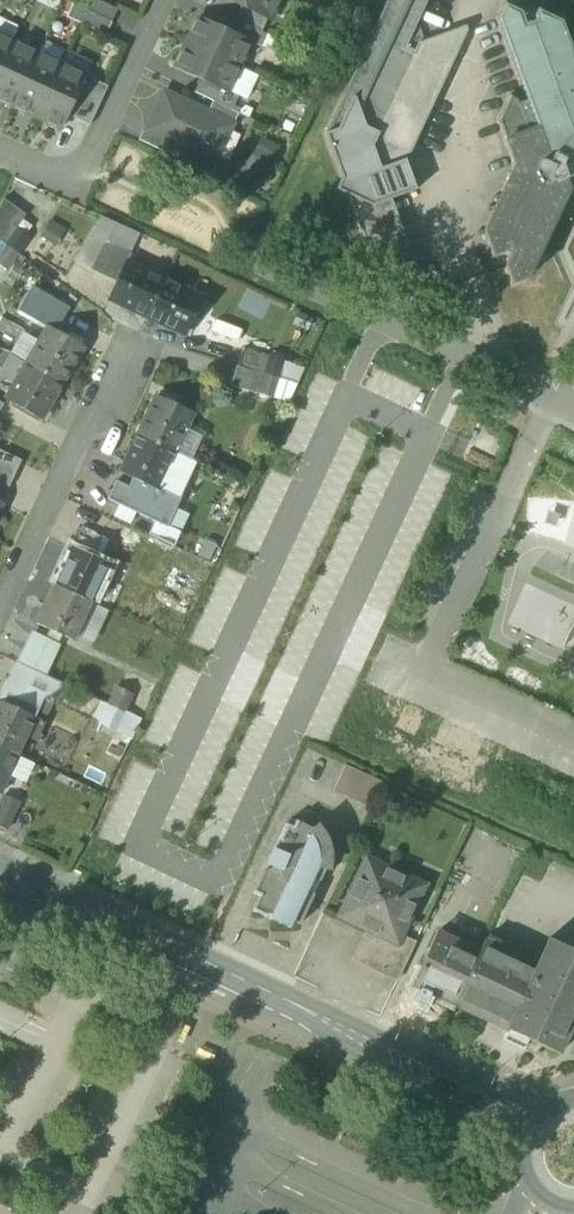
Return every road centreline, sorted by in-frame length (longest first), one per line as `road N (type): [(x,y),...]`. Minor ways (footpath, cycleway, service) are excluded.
road 1 (unclassified): [(0,872),(311,1015),(525,1127)]
road 2 (residential): [(257,263),(573,409)]

